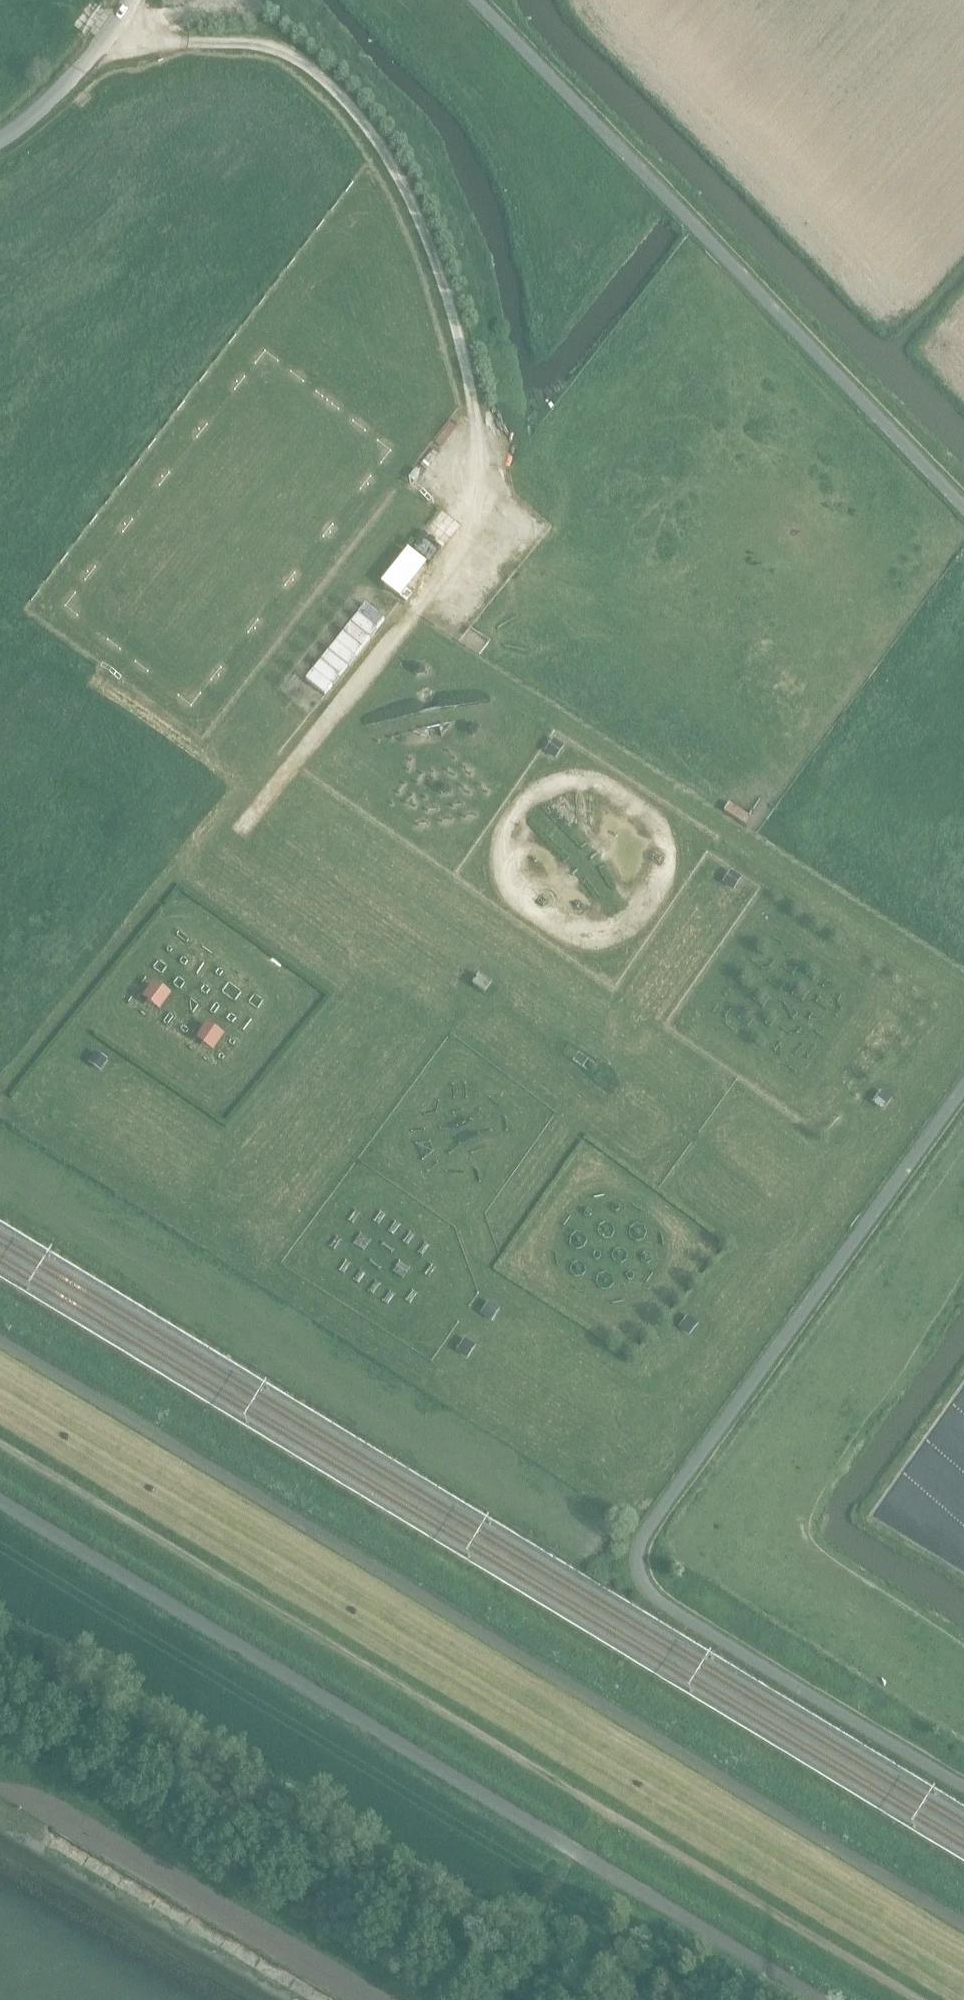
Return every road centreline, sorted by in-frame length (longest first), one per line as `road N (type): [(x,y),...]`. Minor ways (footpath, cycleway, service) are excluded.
road 1 (track): [(919,1999),(0,1442)]
road 2 (unclassified): [(101,50),(0,144)]

